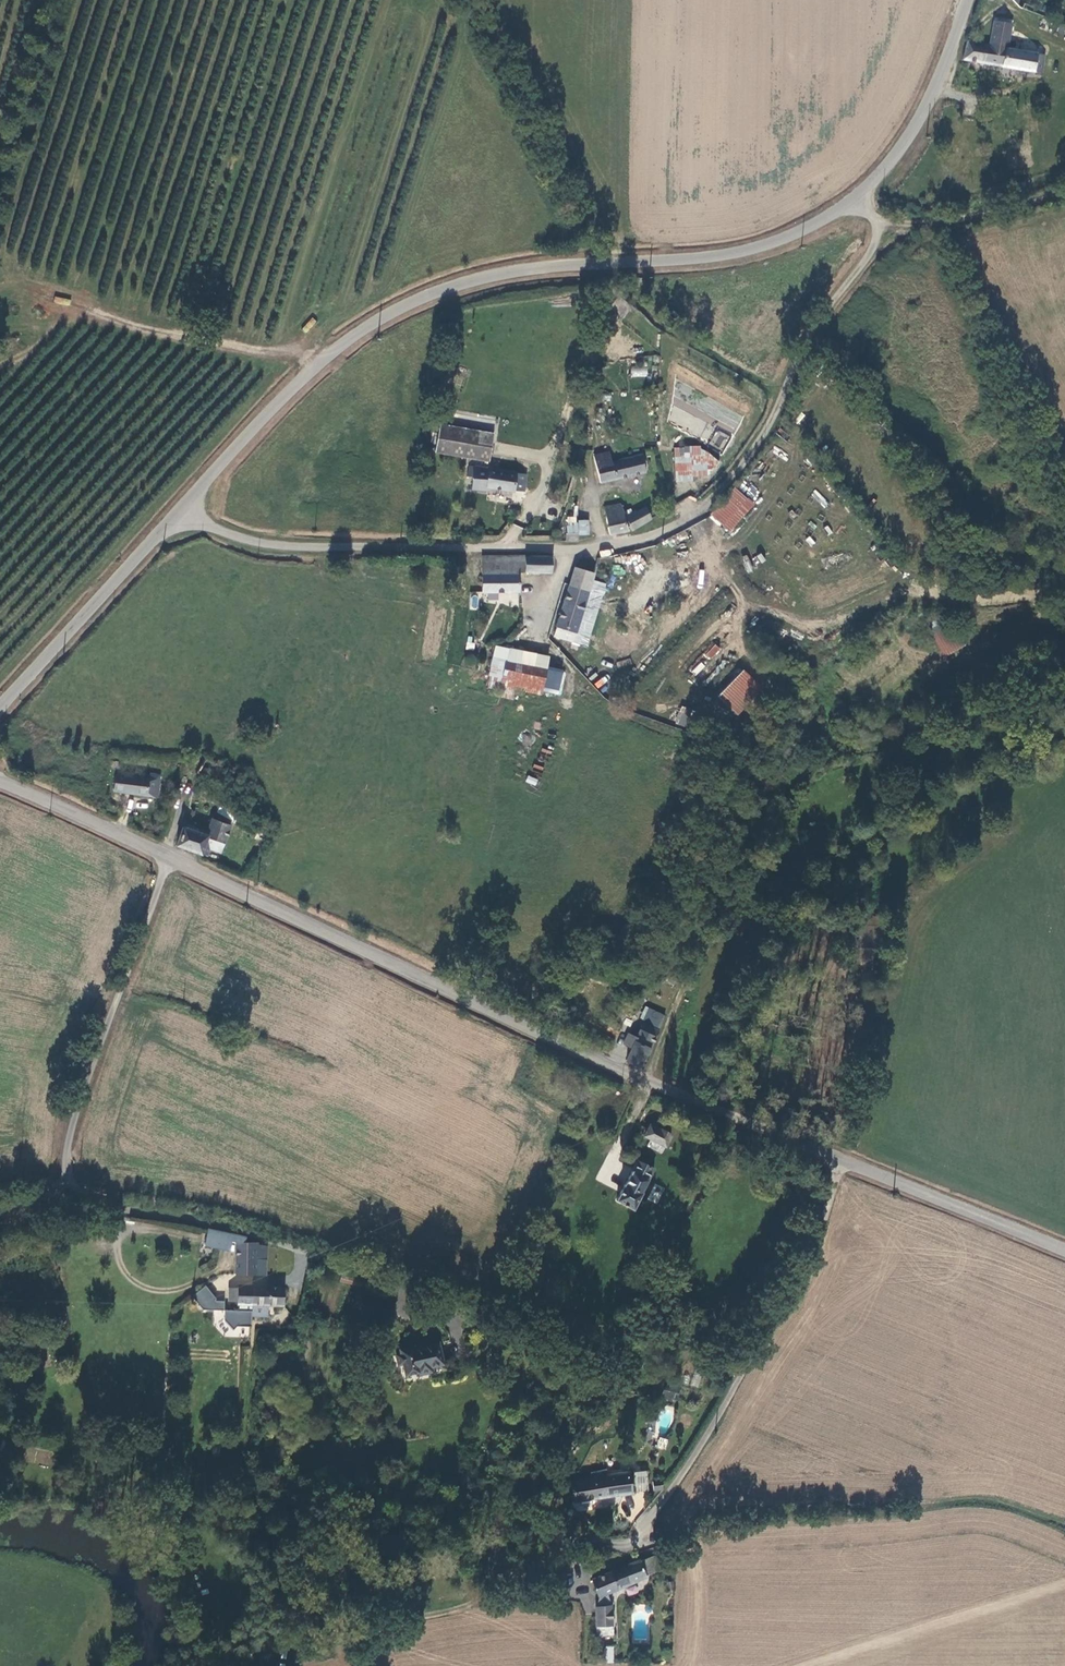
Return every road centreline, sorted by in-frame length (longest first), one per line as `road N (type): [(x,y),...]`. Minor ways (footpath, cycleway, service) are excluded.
road 1 (unclassified): [(861,196),(880,228),(875,249),(818,330),(749,456),(714,499),(669,527),(567,548),(397,549),(286,543),(216,527),(186,507)]
road 2 (unclassified): [(861,196),(748,251),(529,267),(463,282),(385,315),(322,362),(186,507)]
road 3 (unclassified): [(840,1161),(703,1110),(169,859)]
road 4 (unclassified): [(619,1547),(644,1526),(803,1281),(840,1161)]
road 5 (unclassified): [(65,1184),(77,1112),(169,859)]
road 6 (track): [(322,362),(89,315),(0,358)]
road 7 (unclassified): [(186,507),(0,709)]
road 8 (unclassified): [(65,1184),(110,1208),(229,1227),(305,1252)]
road 9 (unclassified): [(1064,1252),(840,1161)]
road 10 (unclassified): [(968,0),(909,137),(861,196)]
road 11 (track): [(643,1083),(741,882)]
road 12 (track): [(880,228),(965,220),(1064,191)]
road 13 (unclassified): [(169,859),(0,782)]

